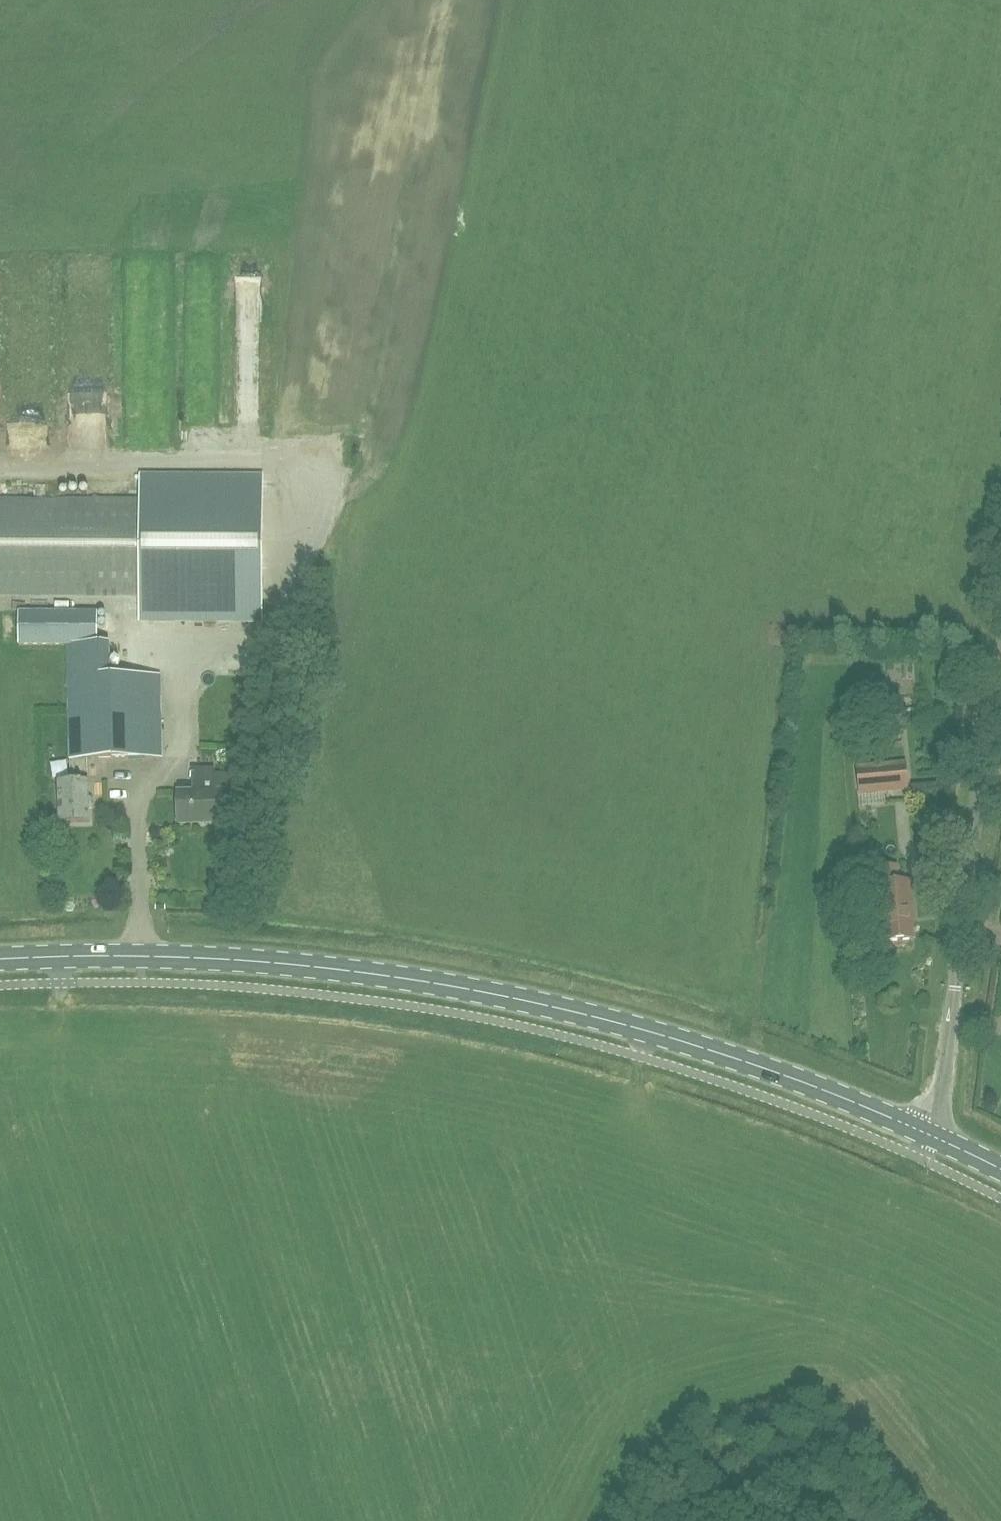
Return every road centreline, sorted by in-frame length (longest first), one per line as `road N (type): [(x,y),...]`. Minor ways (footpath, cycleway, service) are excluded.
road 1 (secondary): [(0,960),(139,956),(353,969),(483,992),(656,1034),(929,1135)]
road 2 (unclassified): [(929,1135),(1000,665)]

